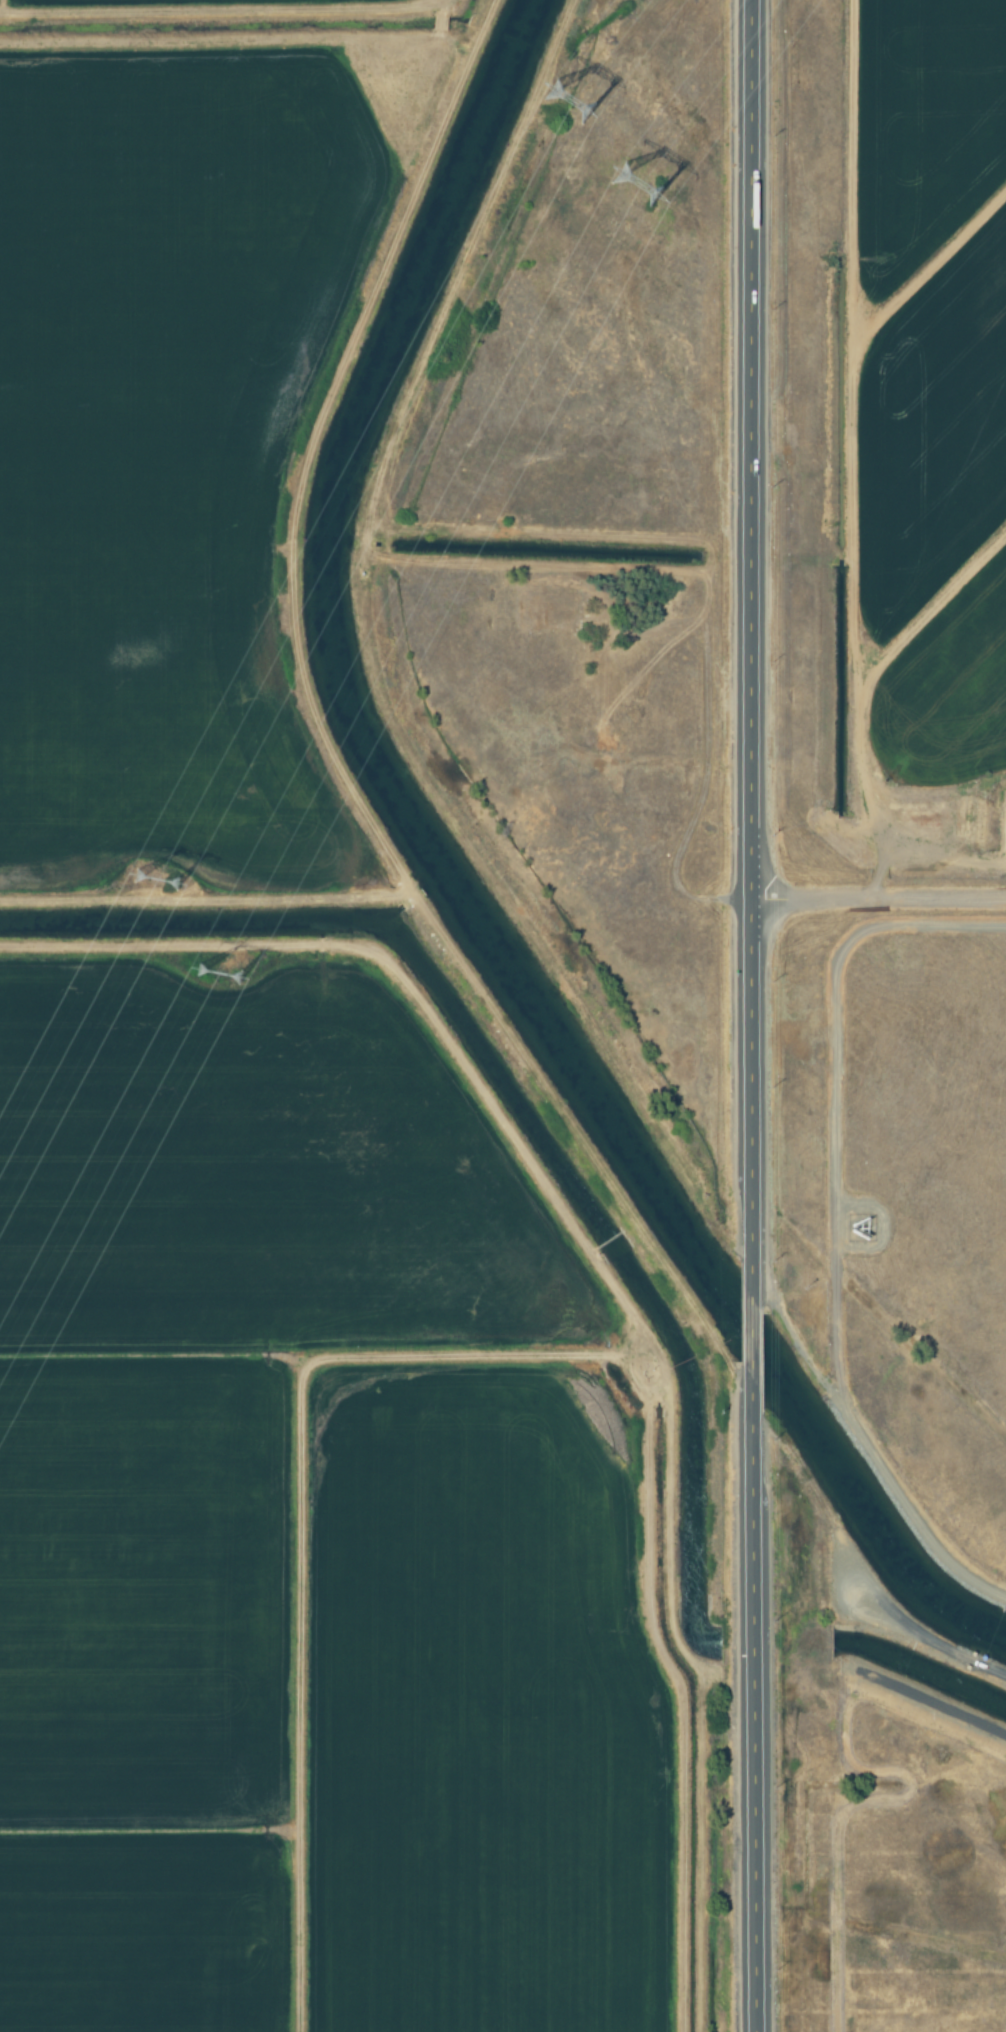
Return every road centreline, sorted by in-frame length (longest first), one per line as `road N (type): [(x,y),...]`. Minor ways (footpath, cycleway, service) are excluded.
road 1 (trunk): [(750,1292),(750,0)]
road 2 (trunk): [(753,2031),(749,1384)]

